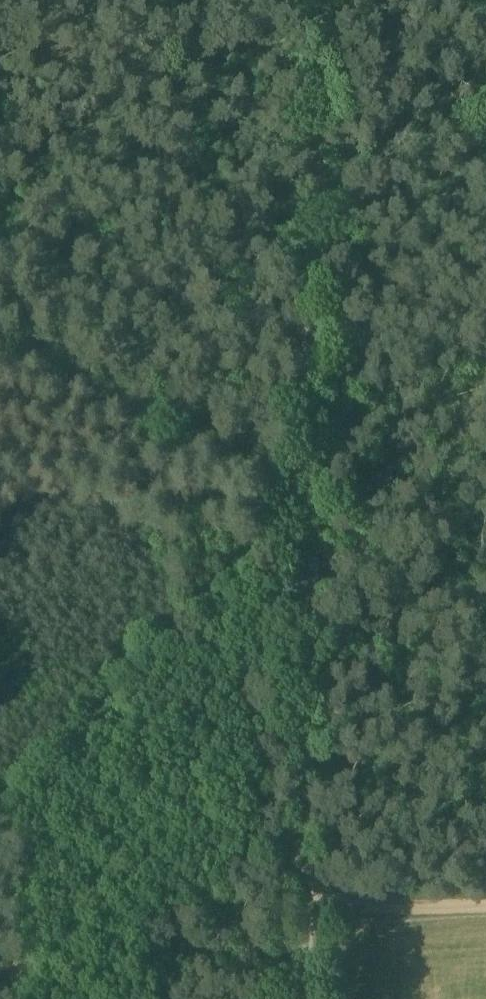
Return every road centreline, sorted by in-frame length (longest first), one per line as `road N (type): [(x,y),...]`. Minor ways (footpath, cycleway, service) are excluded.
road 1 (unclassified): [(303,998),(320,0)]
road 2 (track): [(0,365),(127,401),(309,486)]
road 3 (track): [(306,906),(485,901)]

